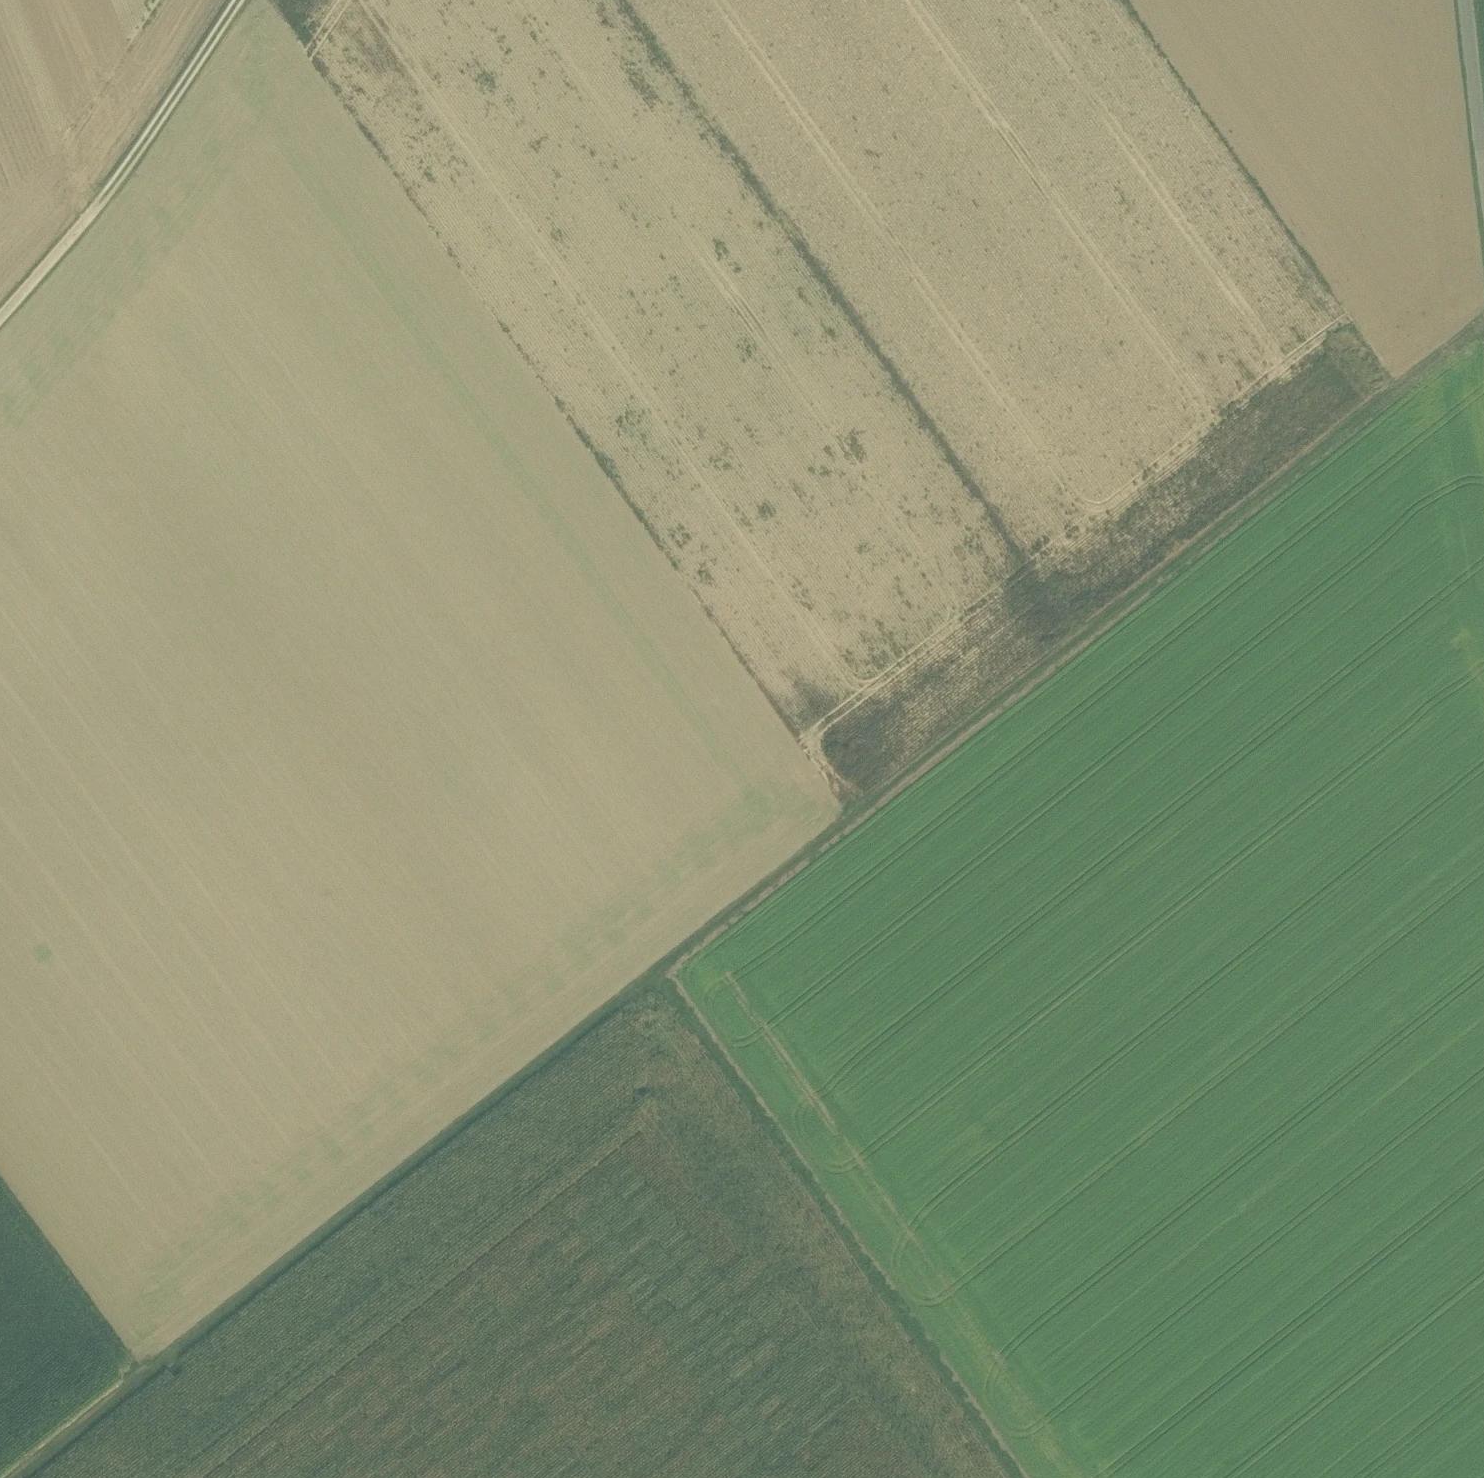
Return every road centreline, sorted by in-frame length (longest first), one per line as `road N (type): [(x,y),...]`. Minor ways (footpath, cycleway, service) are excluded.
road 1 (track): [(25,1477),(626,1001)]
road 2 (track): [(229,0),(0,309)]

